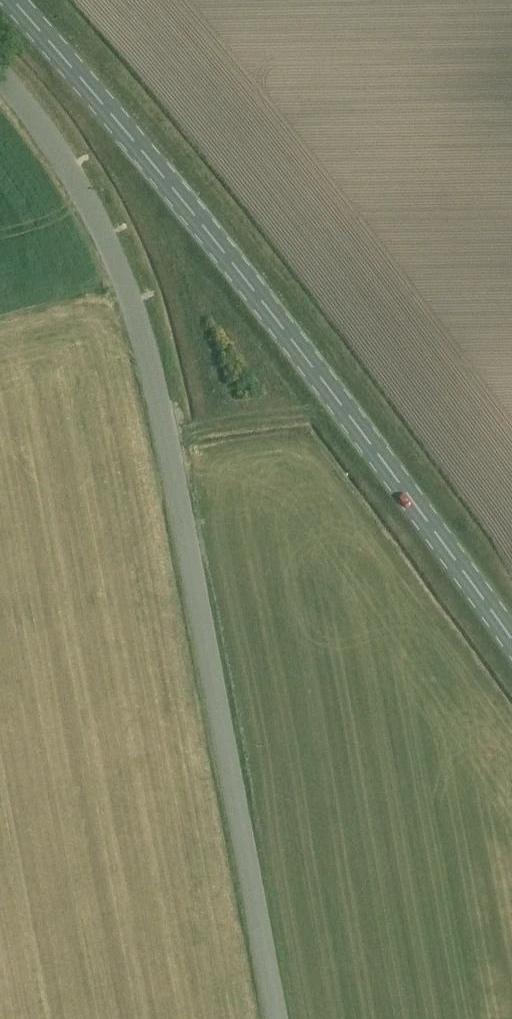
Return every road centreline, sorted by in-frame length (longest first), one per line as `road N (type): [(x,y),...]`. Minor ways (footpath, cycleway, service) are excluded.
road 1 (unclassified): [(278,1018),(150,362),(75,179),(0,75)]
road 2 (secondary): [(511,644),(421,512),(102,97),(14,0)]

